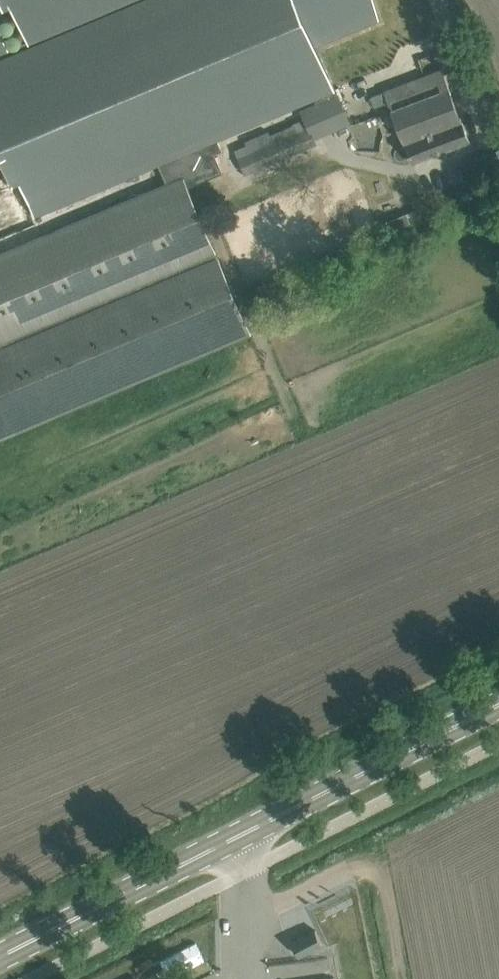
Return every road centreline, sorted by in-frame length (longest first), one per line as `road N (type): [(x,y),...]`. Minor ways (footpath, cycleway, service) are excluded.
road 1 (primary): [(0,956),(498,704)]
road 2 (track): [(409,978),(387,870),(377,865),(265,909)]

